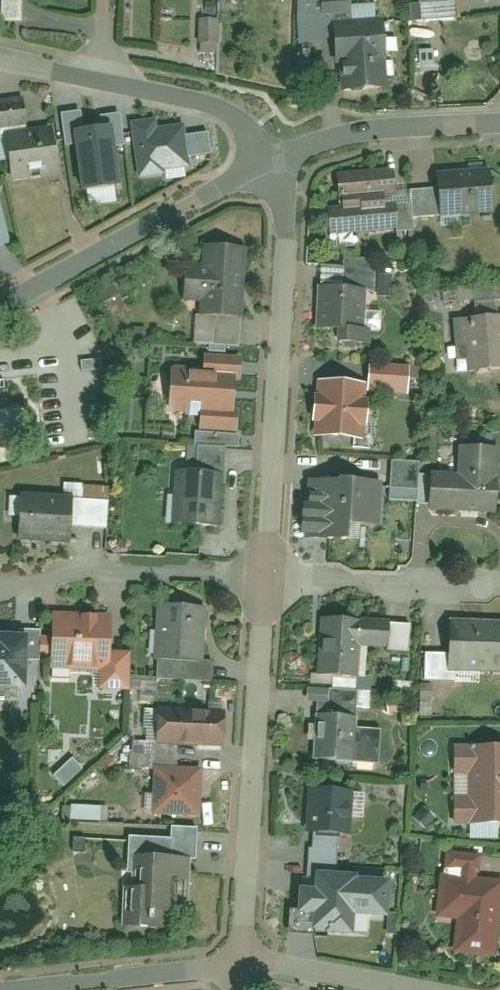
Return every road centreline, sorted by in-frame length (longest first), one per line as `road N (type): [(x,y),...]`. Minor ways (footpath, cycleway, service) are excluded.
road 1 (residential): [(271,172),(286,207),(268,578)]
road 2 (residential): [(268,578),(245,963)]
road 3 (residential): [(271,172),(0,321)]
road 4 (residential): [(0,590),(106,572),(268,578)]
road 5 (residential): [(245,963),(5,989)]
road 6 (residential): [(499,125),(375,132),(325,143),(271,172)]
road 7 (residential): [(499,586),(268,578)]
road 8 (residential): [(107,77),(214,108),(271,172)]
road 9 (residential): [(413,989),(245,963)]

